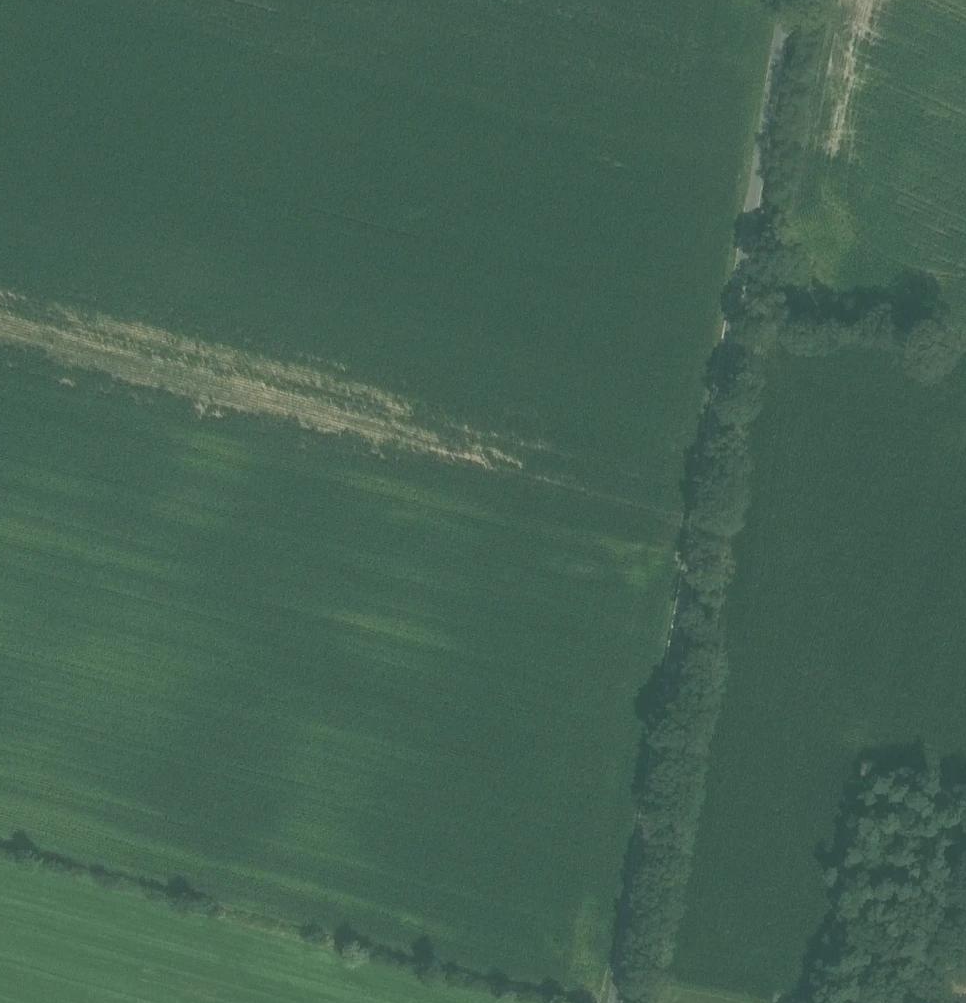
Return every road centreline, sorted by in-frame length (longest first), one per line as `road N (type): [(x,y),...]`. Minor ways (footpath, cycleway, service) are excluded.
road 1 (unclassified): [(607,1002),(784,0)]

